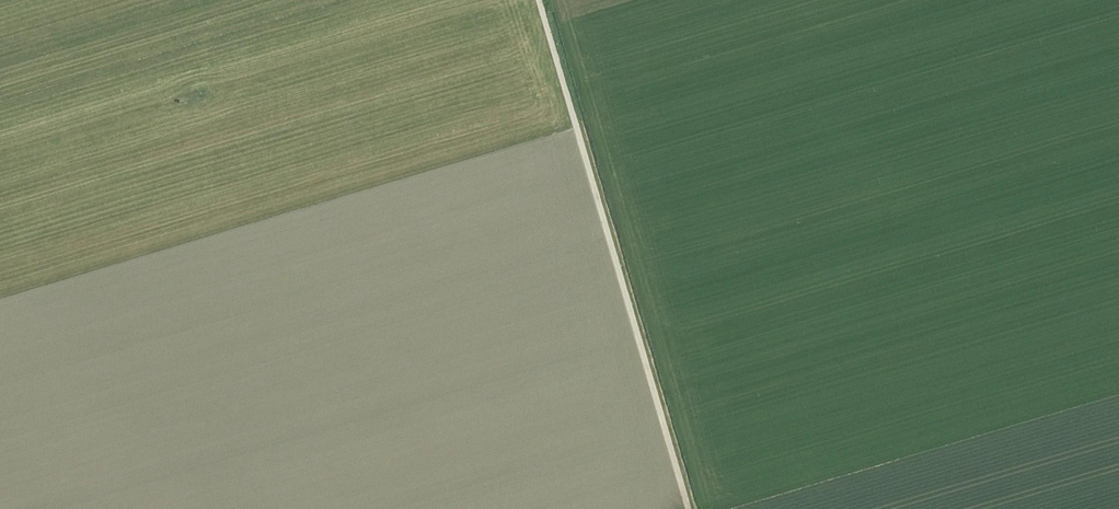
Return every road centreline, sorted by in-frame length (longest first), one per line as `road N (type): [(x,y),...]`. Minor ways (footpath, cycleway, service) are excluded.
road 1 (track): [(539,0),(689,508)]

